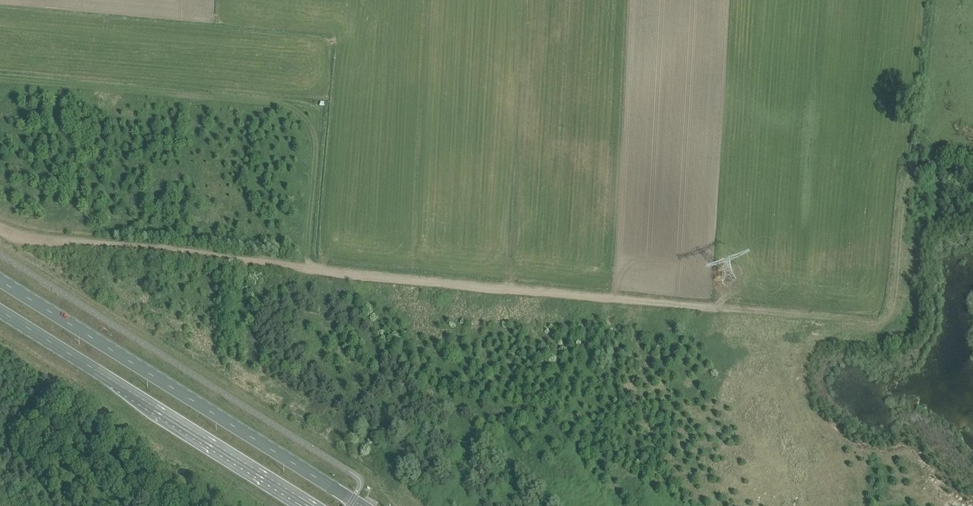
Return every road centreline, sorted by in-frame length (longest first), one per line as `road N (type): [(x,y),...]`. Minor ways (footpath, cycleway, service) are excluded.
road 1 (track): [(0,229),(15,239),(887,314),(907,167),(913,161),(972,167)]
road 2 (primary): [(363,505),(0,278)]
road 3 (primary): [(0,312),(313,505)]

